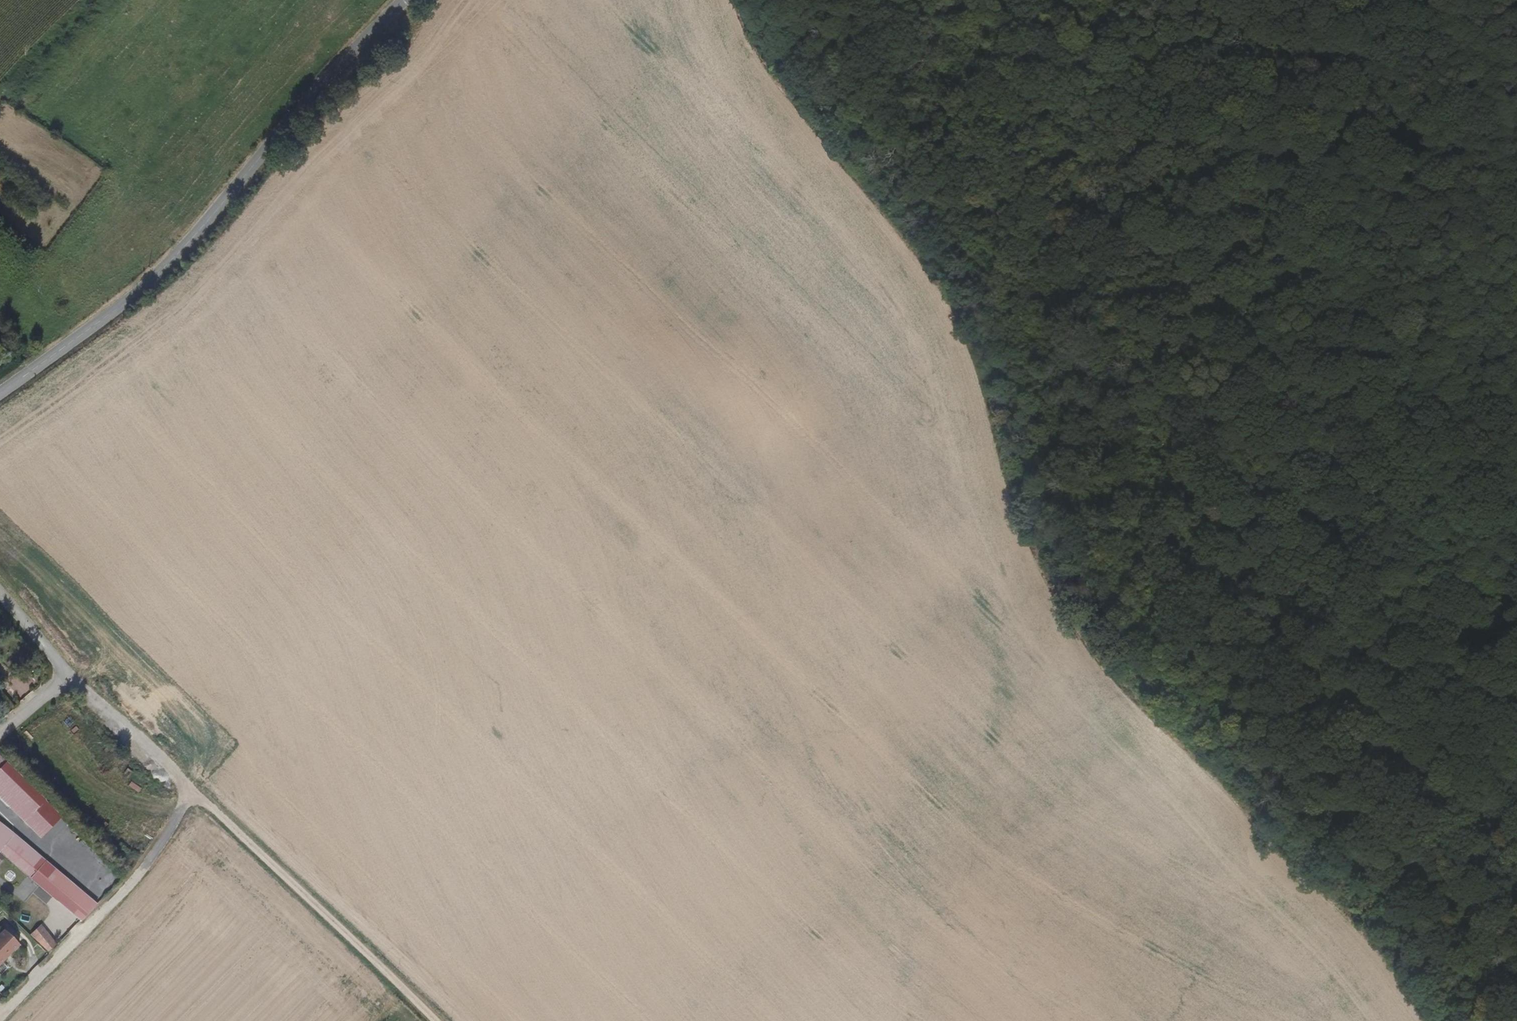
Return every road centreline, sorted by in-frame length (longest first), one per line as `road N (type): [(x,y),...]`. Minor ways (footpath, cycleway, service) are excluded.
road 1 (tertiary): [(0,394),(142,290),(406,0)]
road 2 (track): [(67,677),(433,1020)]
road 3 (track): [(200,796),(81,940),(0,1014)]

